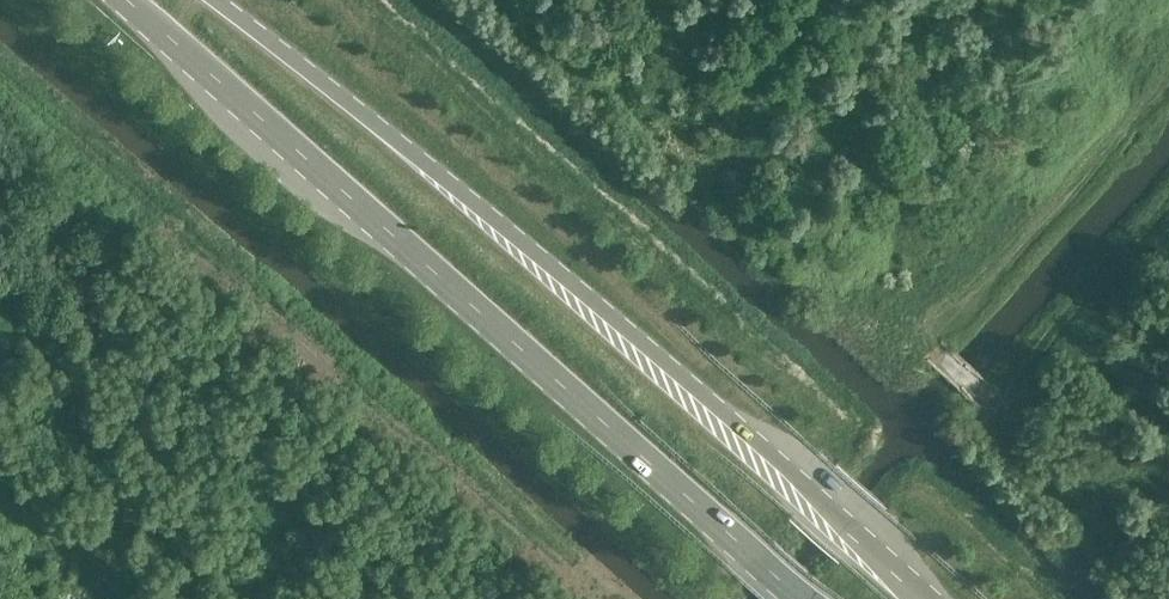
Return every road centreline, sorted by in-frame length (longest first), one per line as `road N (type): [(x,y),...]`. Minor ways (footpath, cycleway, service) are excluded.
road 1 (primary): [(926,598),(812,490),(438,170),(214,0)]
road 2 (primary): [(129,0),(802,598)]

